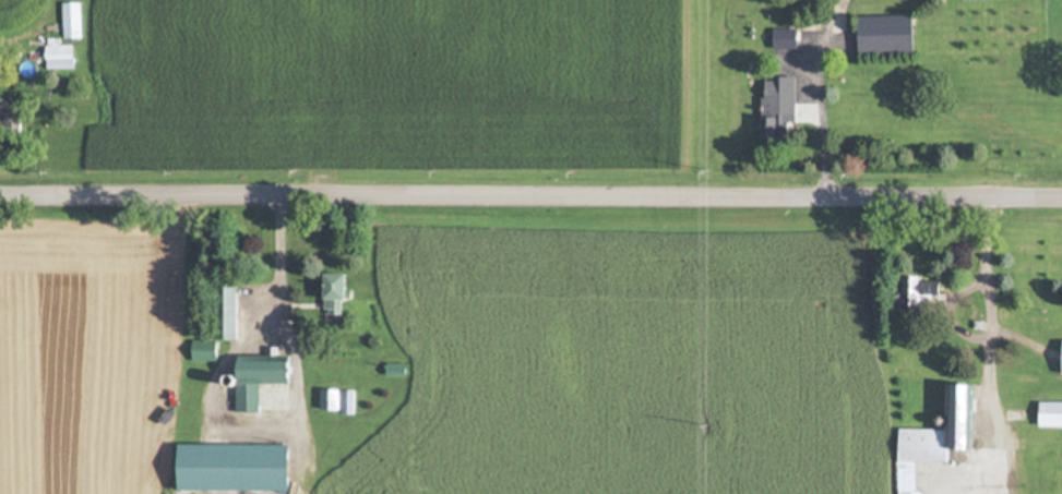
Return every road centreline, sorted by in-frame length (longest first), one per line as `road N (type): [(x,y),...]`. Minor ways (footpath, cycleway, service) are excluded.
road 1 (tertiary): [(1061,207),(0,194)]

